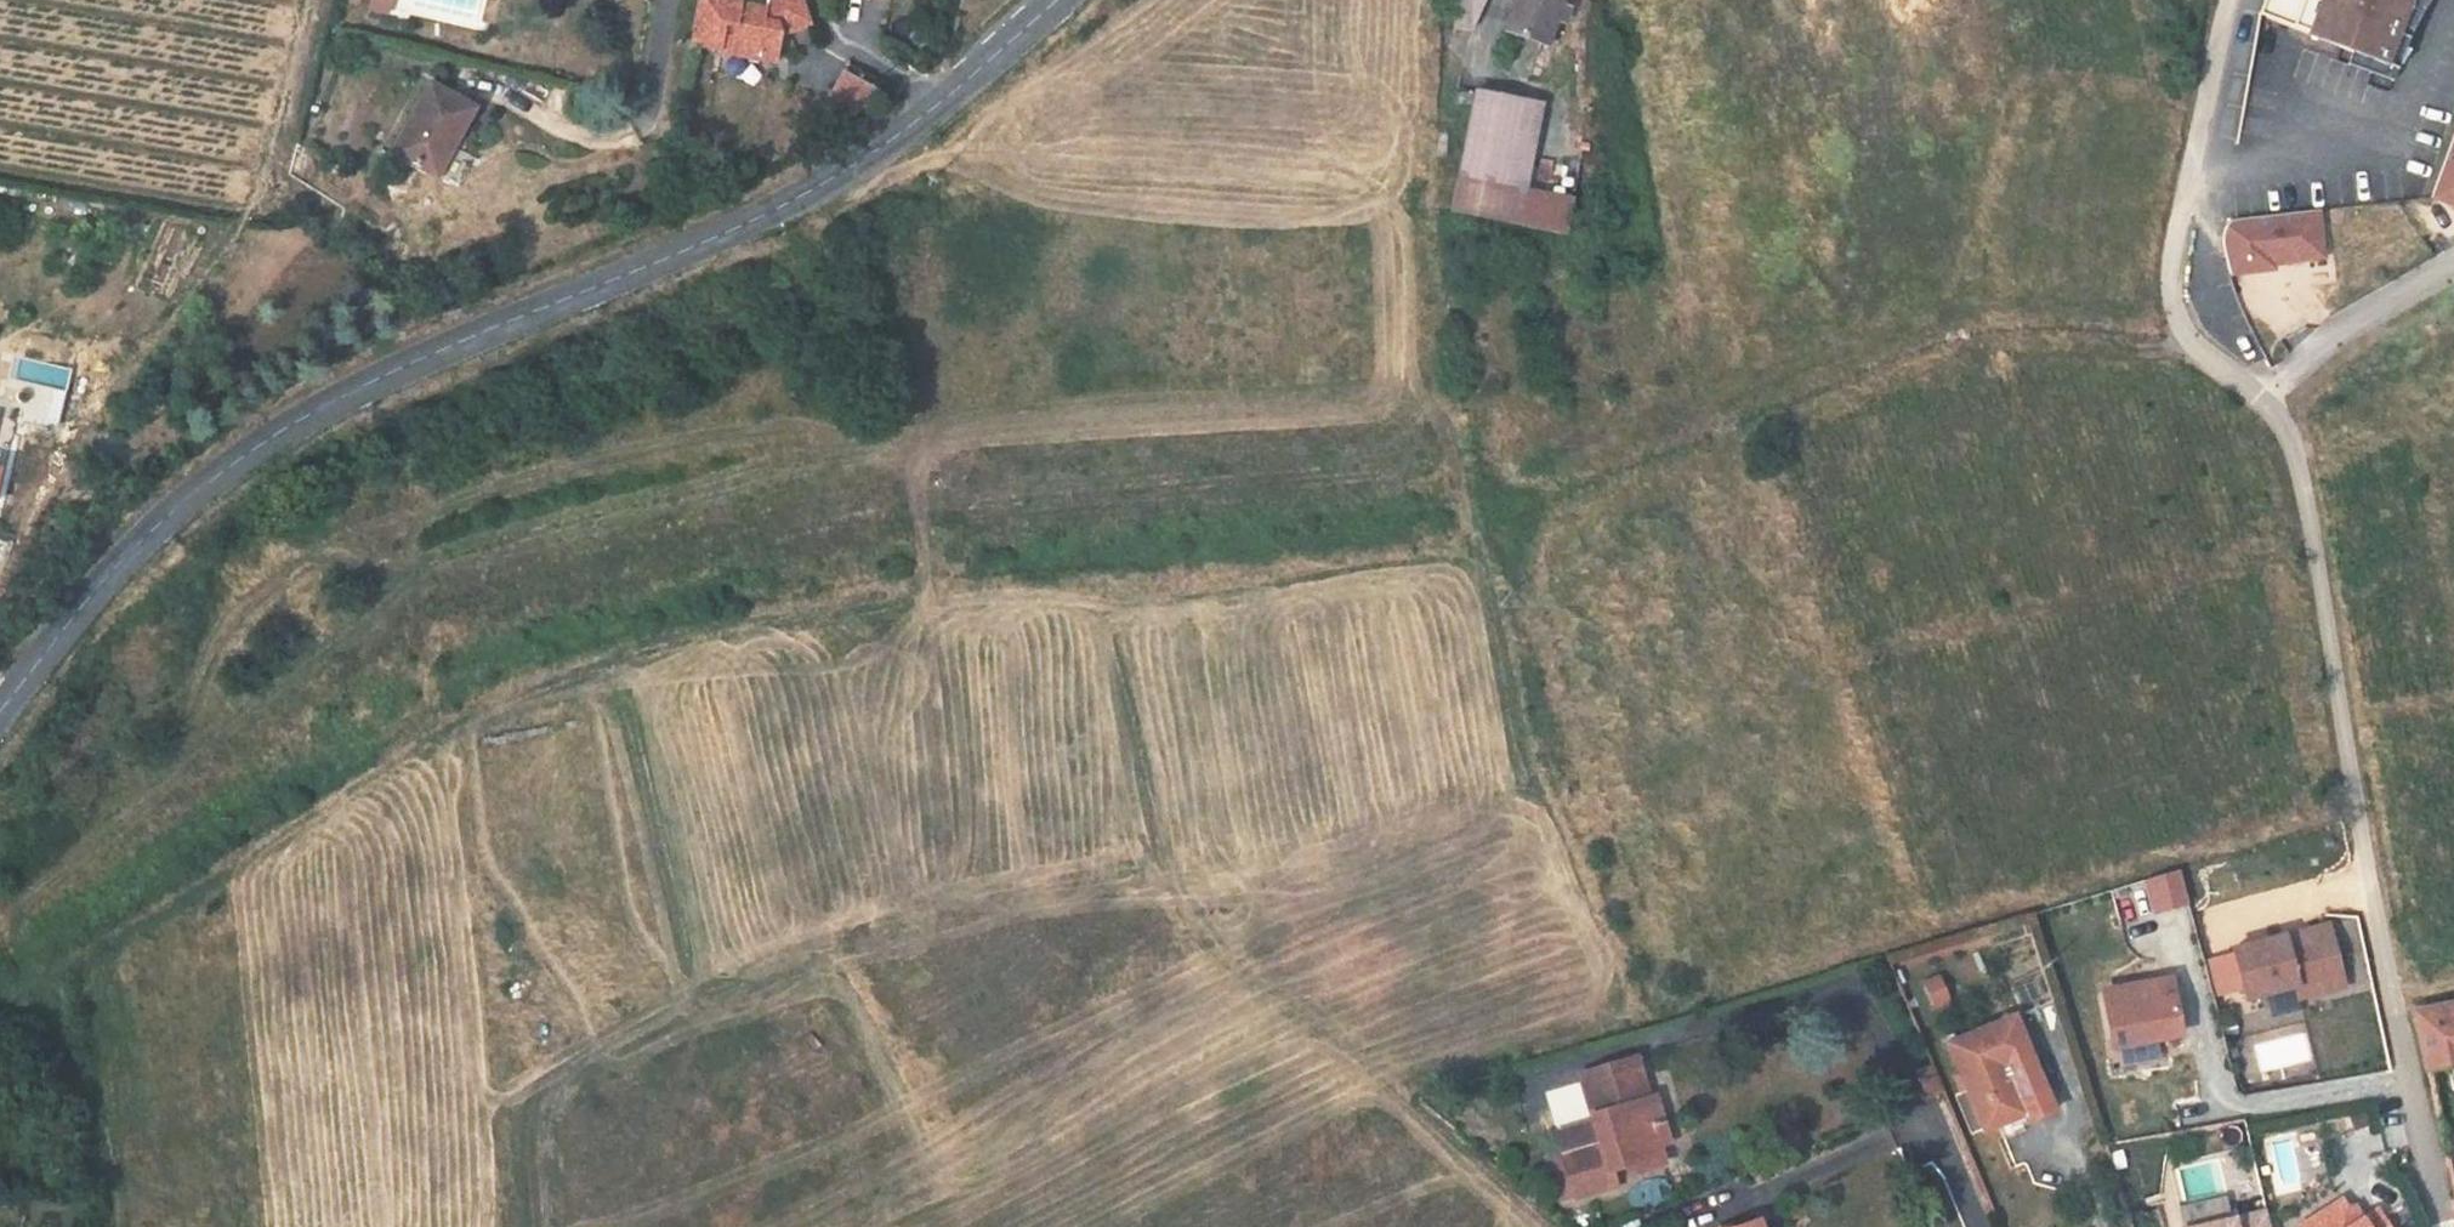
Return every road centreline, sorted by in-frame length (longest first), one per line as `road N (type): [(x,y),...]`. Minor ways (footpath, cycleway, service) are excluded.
road 1 (residential): [(2230,0),(2174,239),(2175,310),(2207,354),(2262,393),(2293,440),(2419,1125),(2445,1226)]
road 2 (secondary): [(0,713),(118,561),(265,441),(390,372),(717,238),(832,179),(923,119),(1055,0)]

